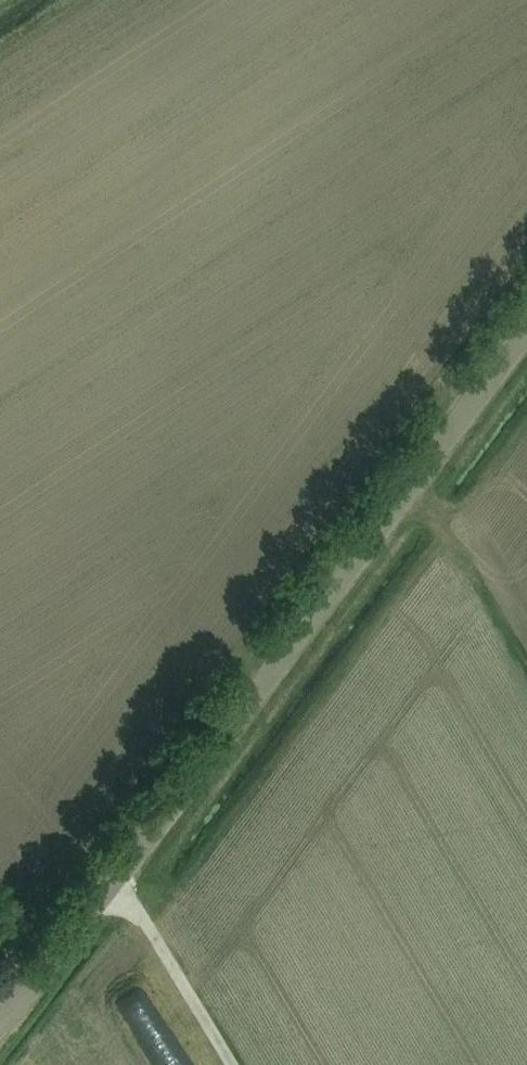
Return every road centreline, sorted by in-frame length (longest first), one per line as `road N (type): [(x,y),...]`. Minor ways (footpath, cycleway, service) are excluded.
road 1 (unclassified): [(0,1027),(268,701),(526,351)]

